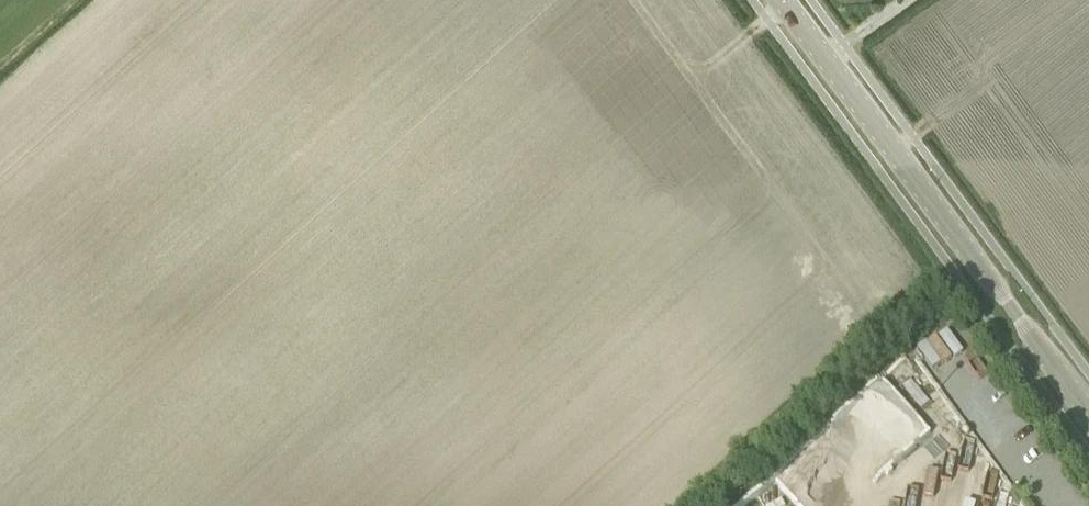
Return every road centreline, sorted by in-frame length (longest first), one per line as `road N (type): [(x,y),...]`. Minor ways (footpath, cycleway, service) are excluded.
road 1 (tertiary): [(1088,410),(786,0)]

